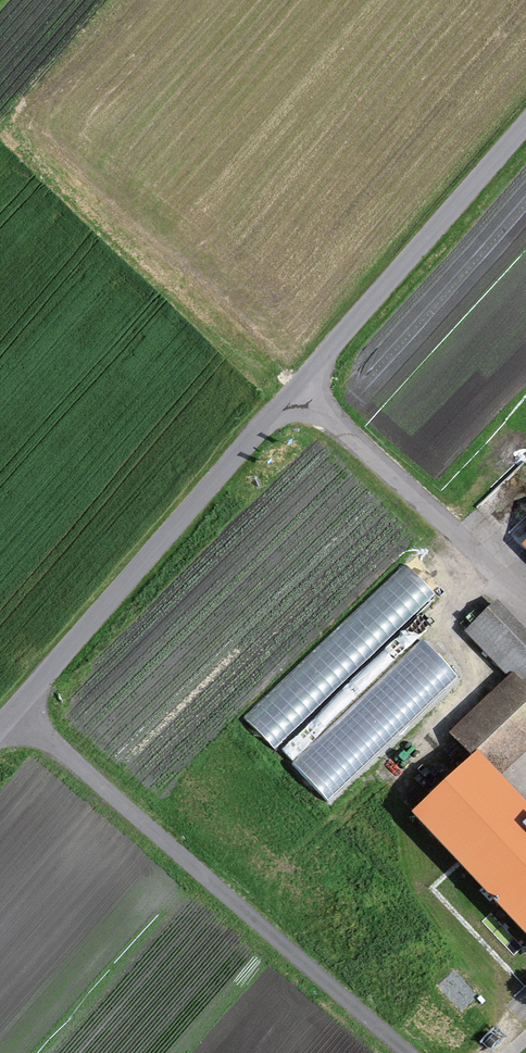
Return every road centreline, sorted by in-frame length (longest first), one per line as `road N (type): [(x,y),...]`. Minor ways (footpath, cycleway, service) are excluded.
road 1 (track): [(525,115),(0,716)]
road 2 (track): [(5,710),(402,1052)]
road 3 (track): [(287,384),(525,586)]

